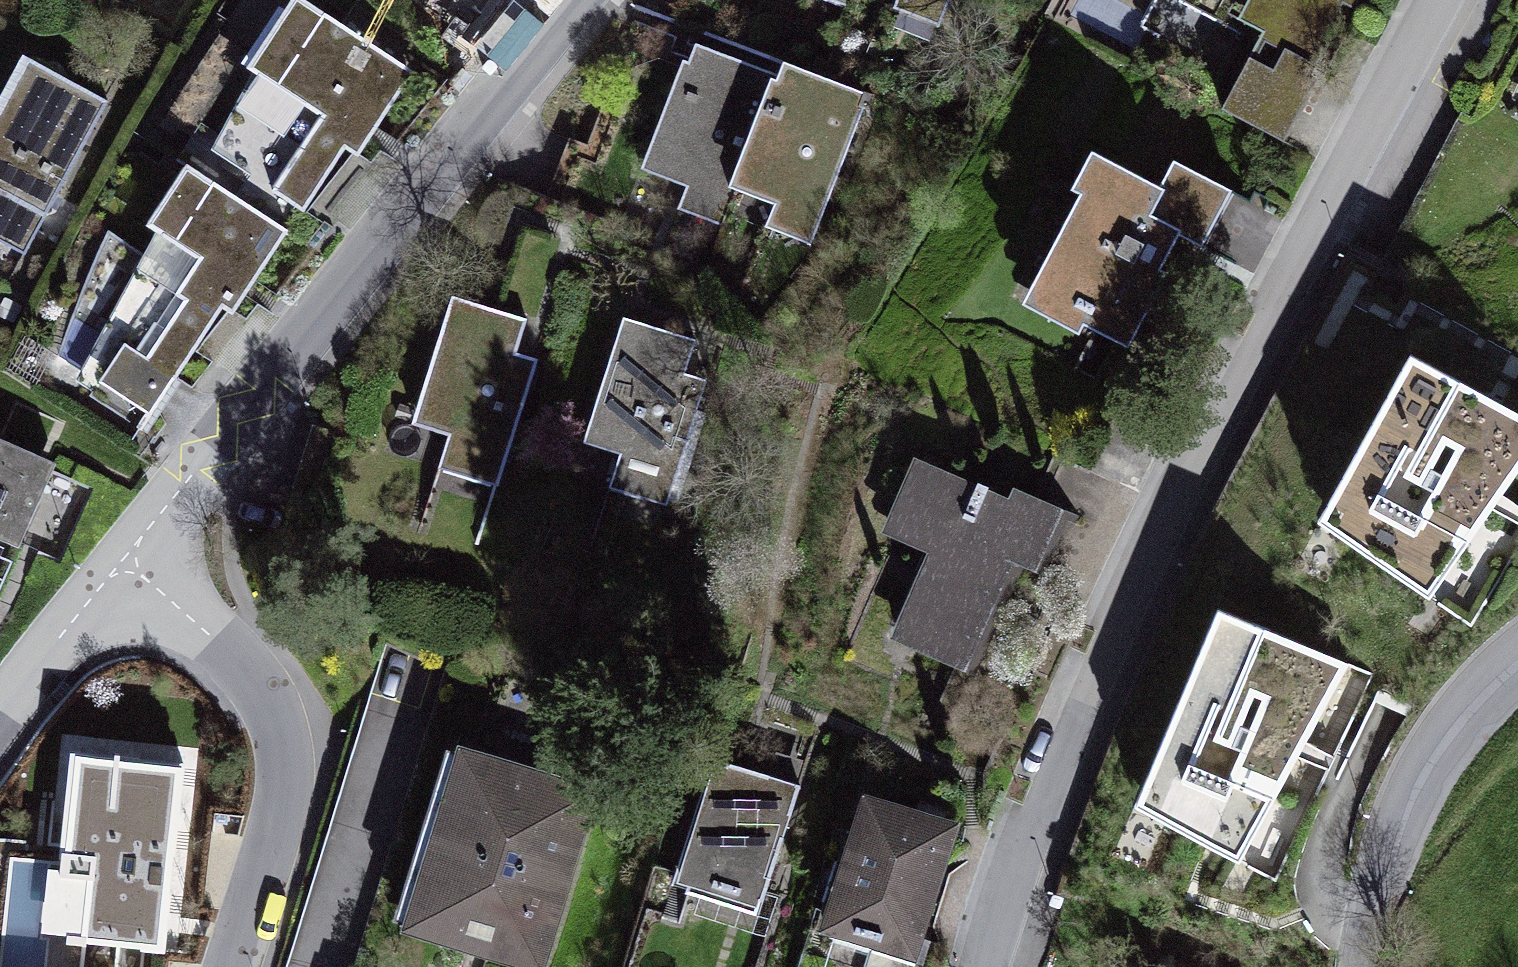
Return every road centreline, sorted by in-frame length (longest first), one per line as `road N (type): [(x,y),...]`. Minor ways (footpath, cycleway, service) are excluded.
road 1 (residential): [(1434,0),(1212,421),(1007,884),(985,966)]
road 2 (residential): [(570,0),(119,568)]
road 3 (residential): [(119,568),(213,636),(255,678),(281,728),(287,783),(233,966)]
road 4 (residential): [(1517,656),(1432,747),(1375,875),(1359,966)]
road 5 (residential): [(119,568),(0,710)]

